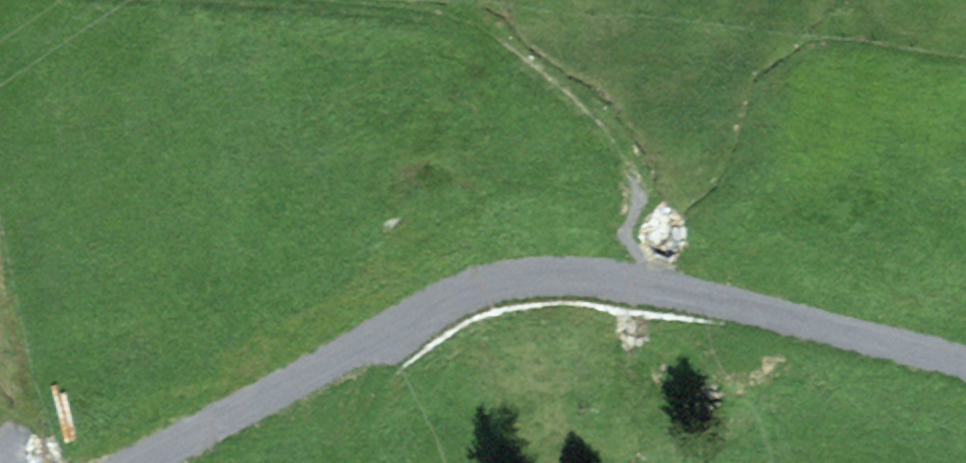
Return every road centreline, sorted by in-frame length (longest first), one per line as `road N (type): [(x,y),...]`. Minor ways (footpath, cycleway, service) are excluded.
road 1 (residential): [(965,363),(640,284),(524,276),(479,286),(133,462)]
road 2 (track): [(640,284),(641,196),(626,168),(600,129),(486,36),(449,19),(393,11),(243,0)]

